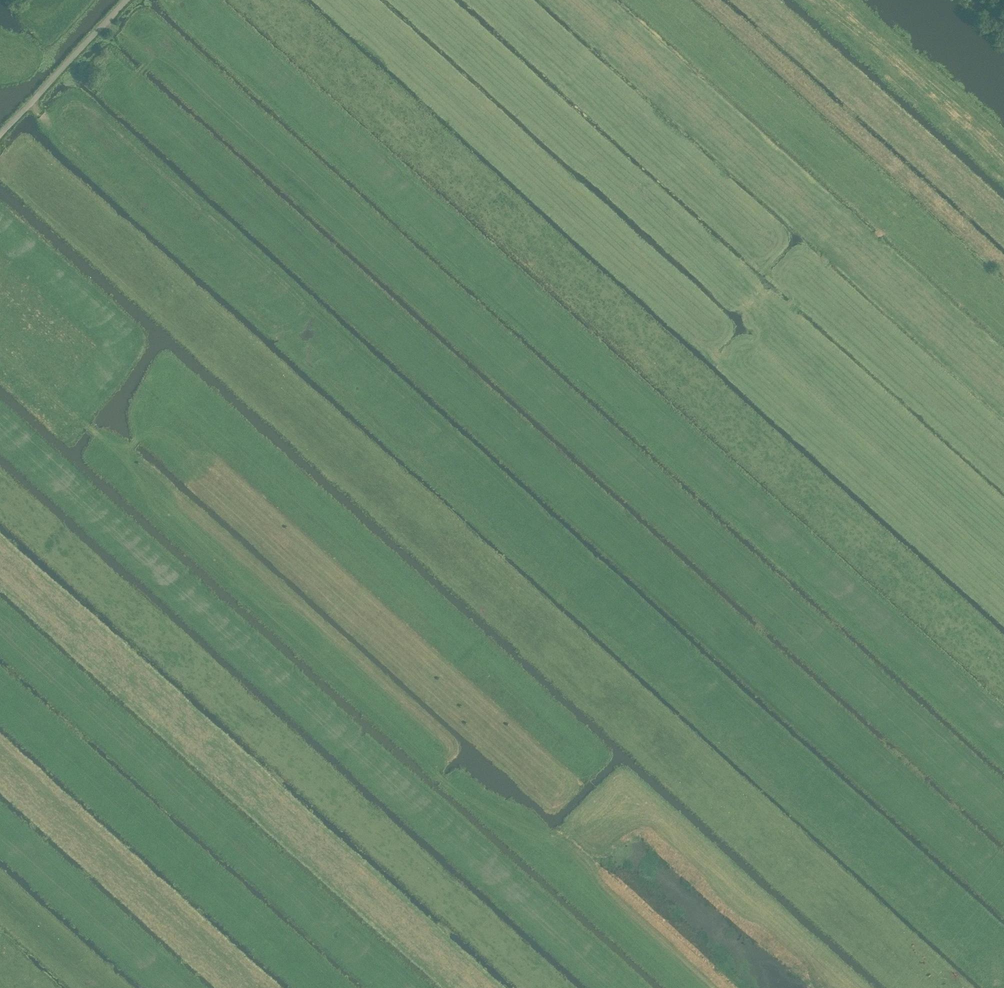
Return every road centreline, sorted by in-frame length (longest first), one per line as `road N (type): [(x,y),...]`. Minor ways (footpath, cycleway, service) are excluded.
road 1 (unclassified): [(0,134),(125,0)]

